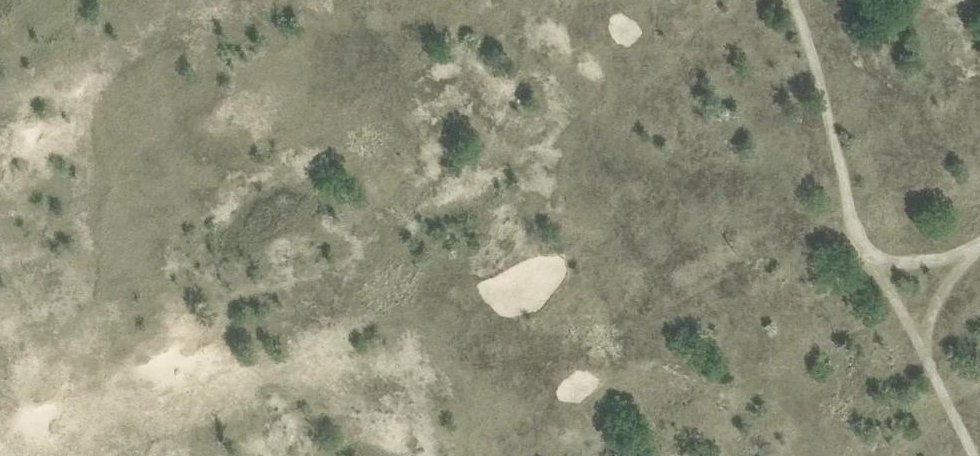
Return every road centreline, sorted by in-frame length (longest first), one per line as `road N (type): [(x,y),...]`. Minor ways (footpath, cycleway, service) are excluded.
road 1 (track): [(872,253),(846,197),(795,0)]
road 2 (track): [(974,455),(872,253)]
road 3 (track): [(928,359),(926,331),(937,300),(979,247)]

